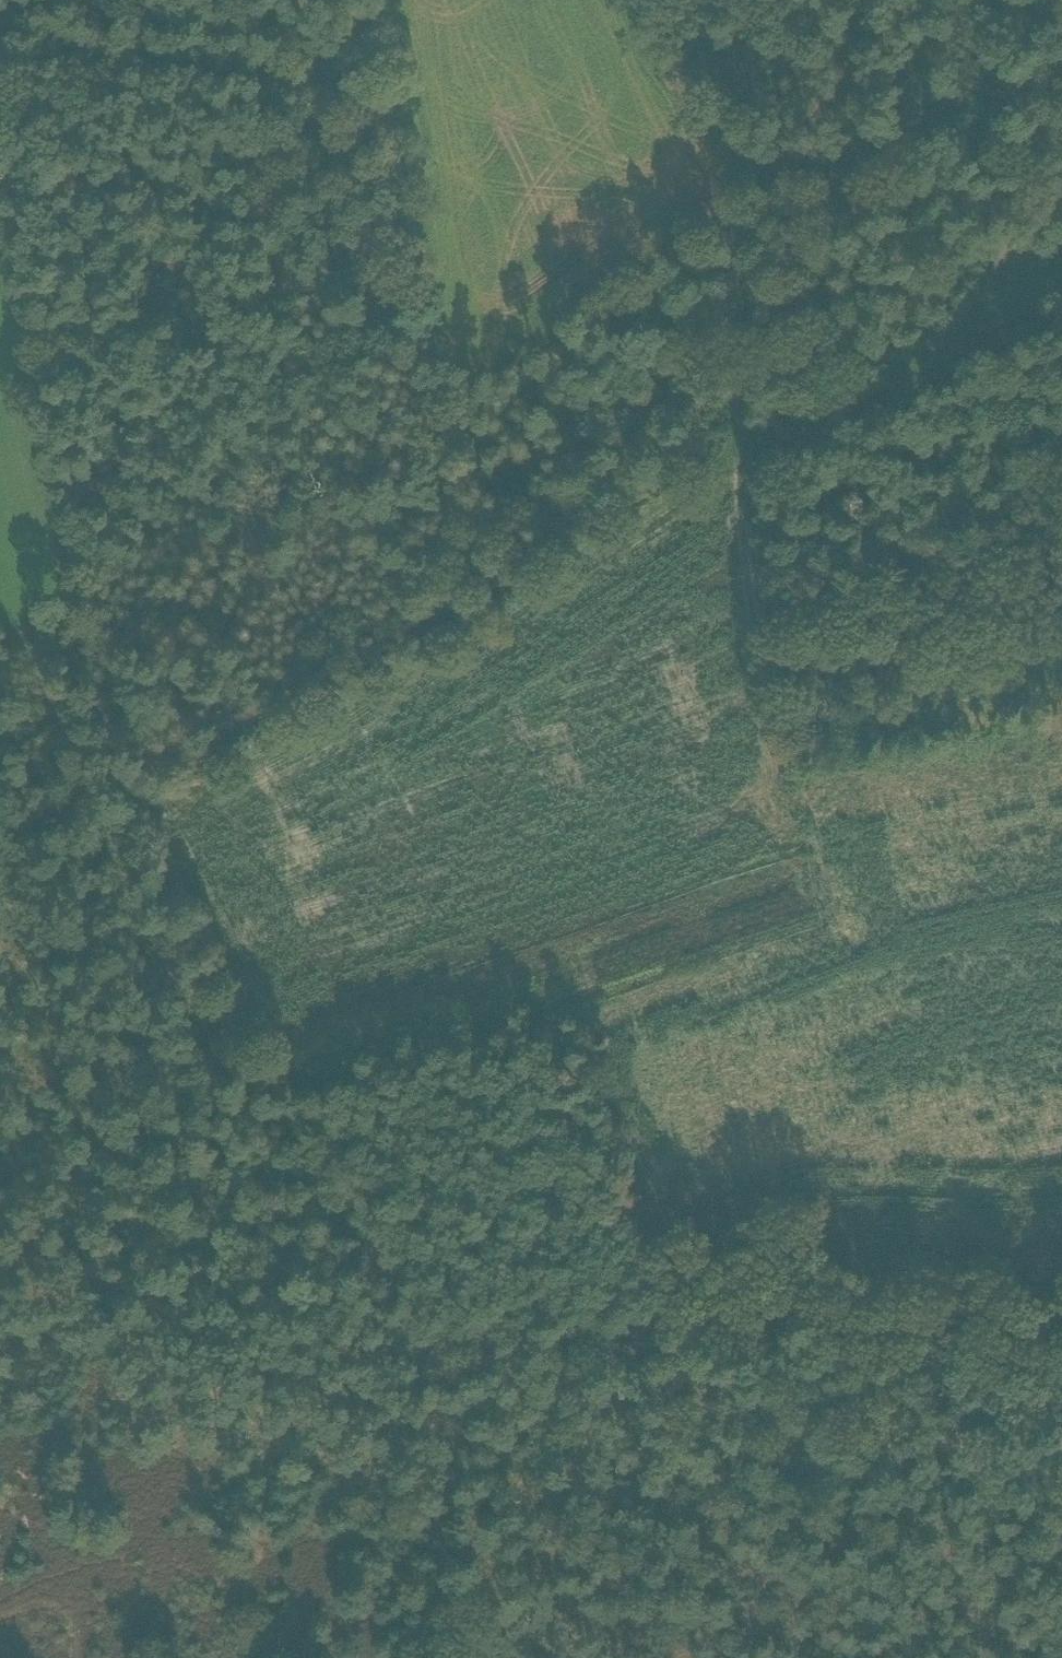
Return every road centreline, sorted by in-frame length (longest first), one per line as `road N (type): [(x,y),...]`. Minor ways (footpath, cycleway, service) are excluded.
road 1 (track): [(251,0),(272,209),(312,398),(305,447),(277,514),(157,753),(148,816),(154,841),(274,1069),(398,1276)]
road 2 (track): [(556,1331),(781,1306),(840,1290),(958,1303),(1061,1301)]
road 3 (track): [(882,0),(746,220),(733,381),(738,449)]

